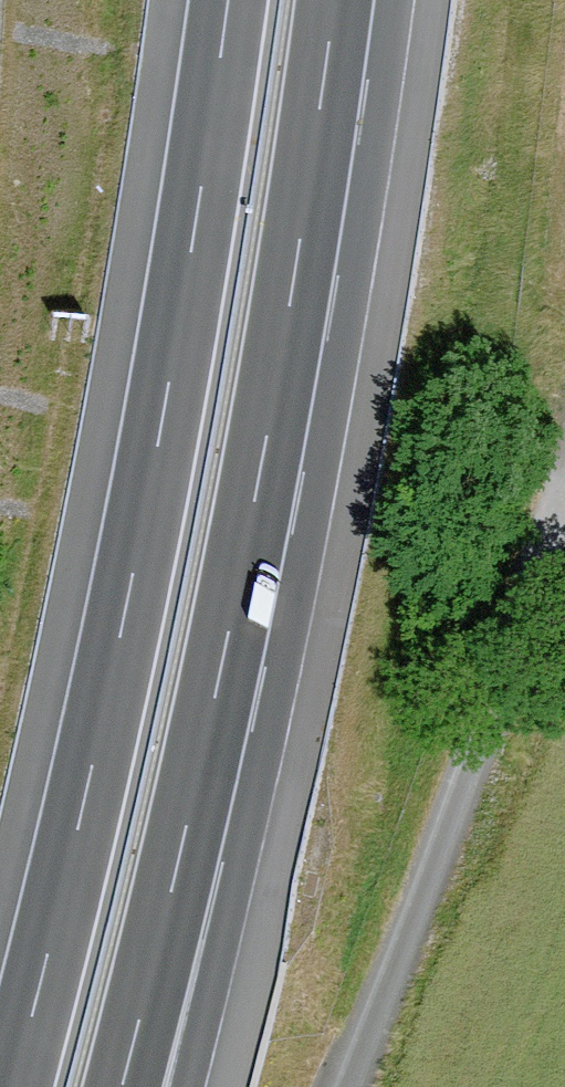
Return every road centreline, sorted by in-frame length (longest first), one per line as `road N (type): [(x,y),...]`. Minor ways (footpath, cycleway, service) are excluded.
road 1 (motorway): [(228,0),(124,614),(13,1086)]
road 2 (motorway): [(180,854),(268,427),(334,0)]
road 3 (track): [(352,1086),(564,504)]
road 4 (motorway): [(121,1086),(180,854)]
road 5 (motorway): [(154,1086),(180,854)]

